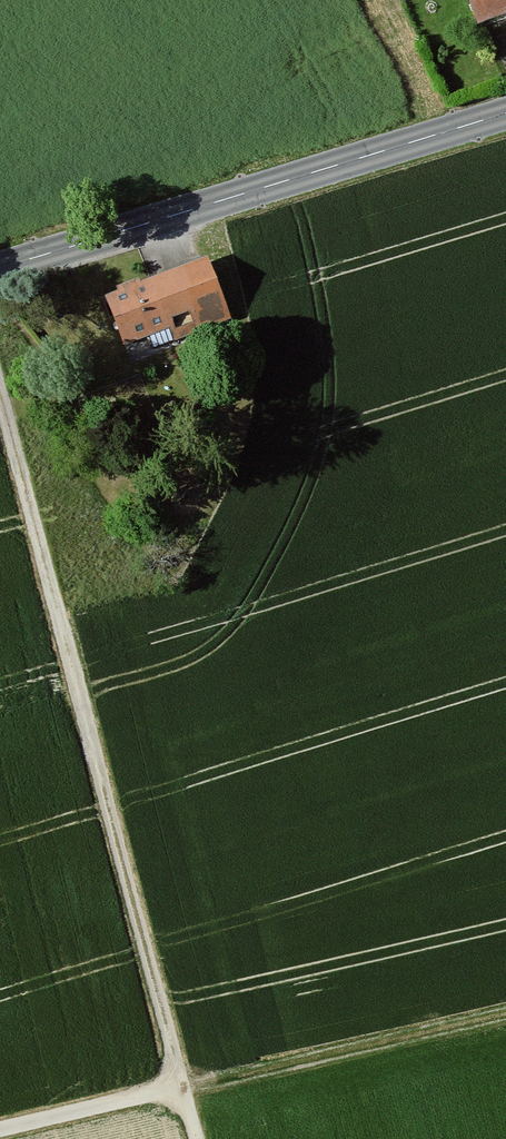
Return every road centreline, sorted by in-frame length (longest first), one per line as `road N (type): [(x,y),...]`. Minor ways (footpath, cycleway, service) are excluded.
road 1 (track): [(0,422),(182,1085)]
road 2 (secondary): [(505,114),(0,271)]
road 3 (track): [(0,1129),(182,1085)]

